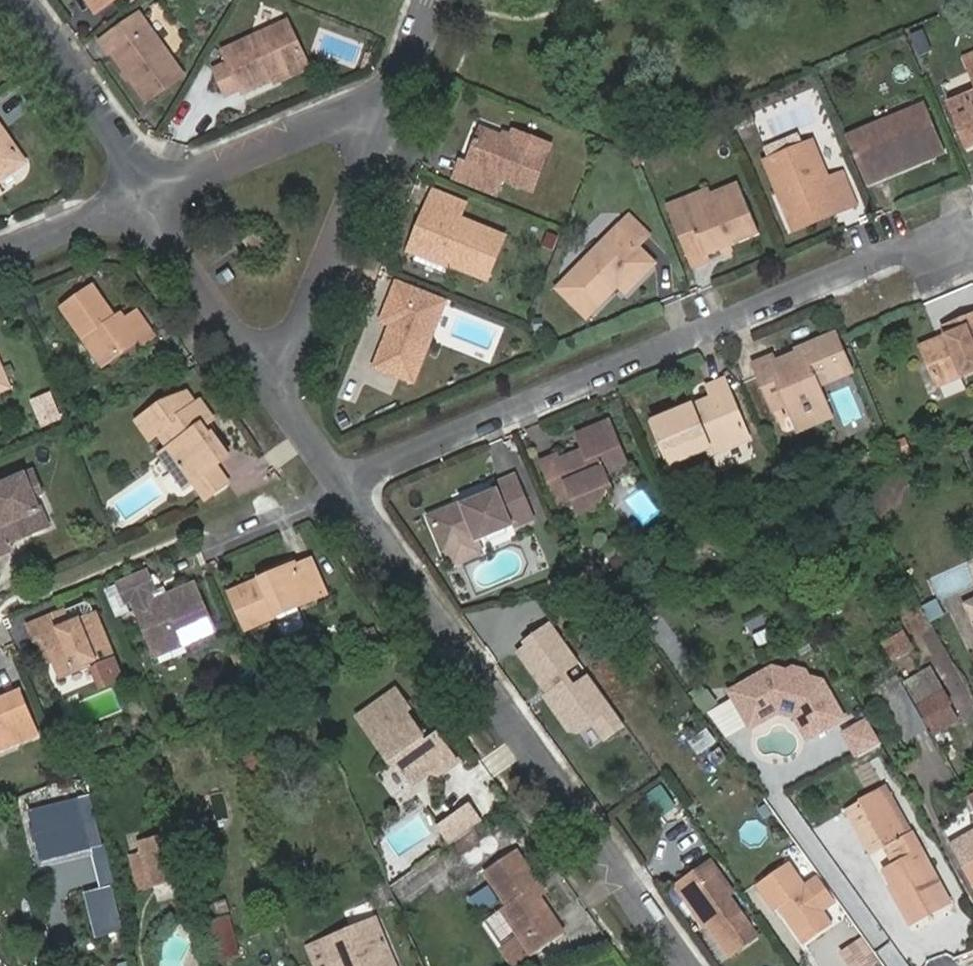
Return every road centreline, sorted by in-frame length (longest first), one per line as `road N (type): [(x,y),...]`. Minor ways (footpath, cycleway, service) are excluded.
road 1 (residential): [(350,485),(972,229)]
road 2 (residential): [(684,965),(350,485)]
road 3 (residential): [(403,93),(277,386)]
road 4 (residential): [(153,195),(403,93)]
road 5 (residential): [(153,195),(25,0)]
road 6 (residential): [(277,386),(153,195)]
road 7 (residential): [(0,257),(153,195)]
road 8 (residential): [(217,545),(350,485)]
road 9 (residential): [(350,485),(277,386)]

